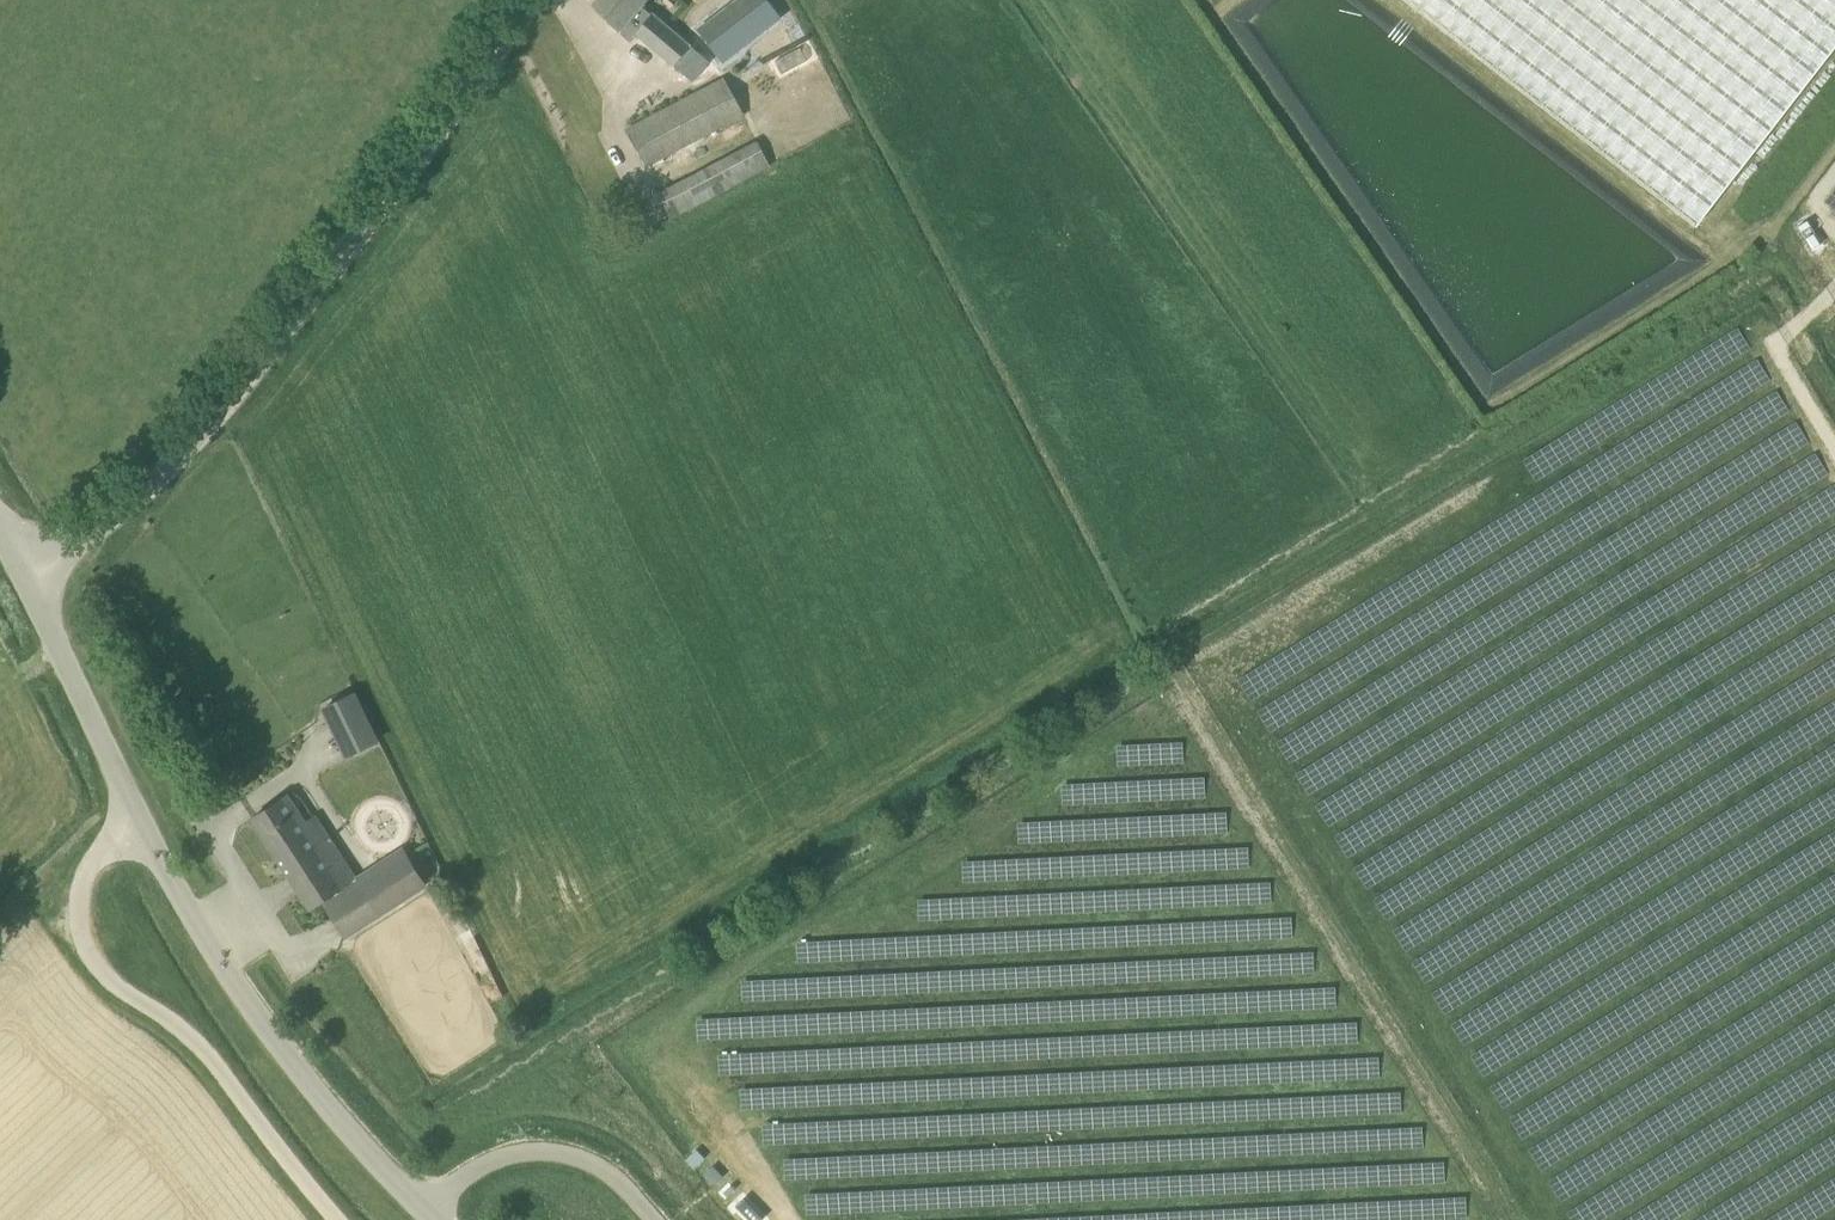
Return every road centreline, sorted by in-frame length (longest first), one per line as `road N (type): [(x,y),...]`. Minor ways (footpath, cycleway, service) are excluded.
road 1 (unclassified): [(23,570),(115,518),(207,429),(538,0)]
road 2 (unclassified): [(429,1213),(326,1104),(244,998),(142,826),(23,570)]
road 3 (unclassified): [(655,1219),(576,1153),(529,1154),(469,1175),(429,1213)]

